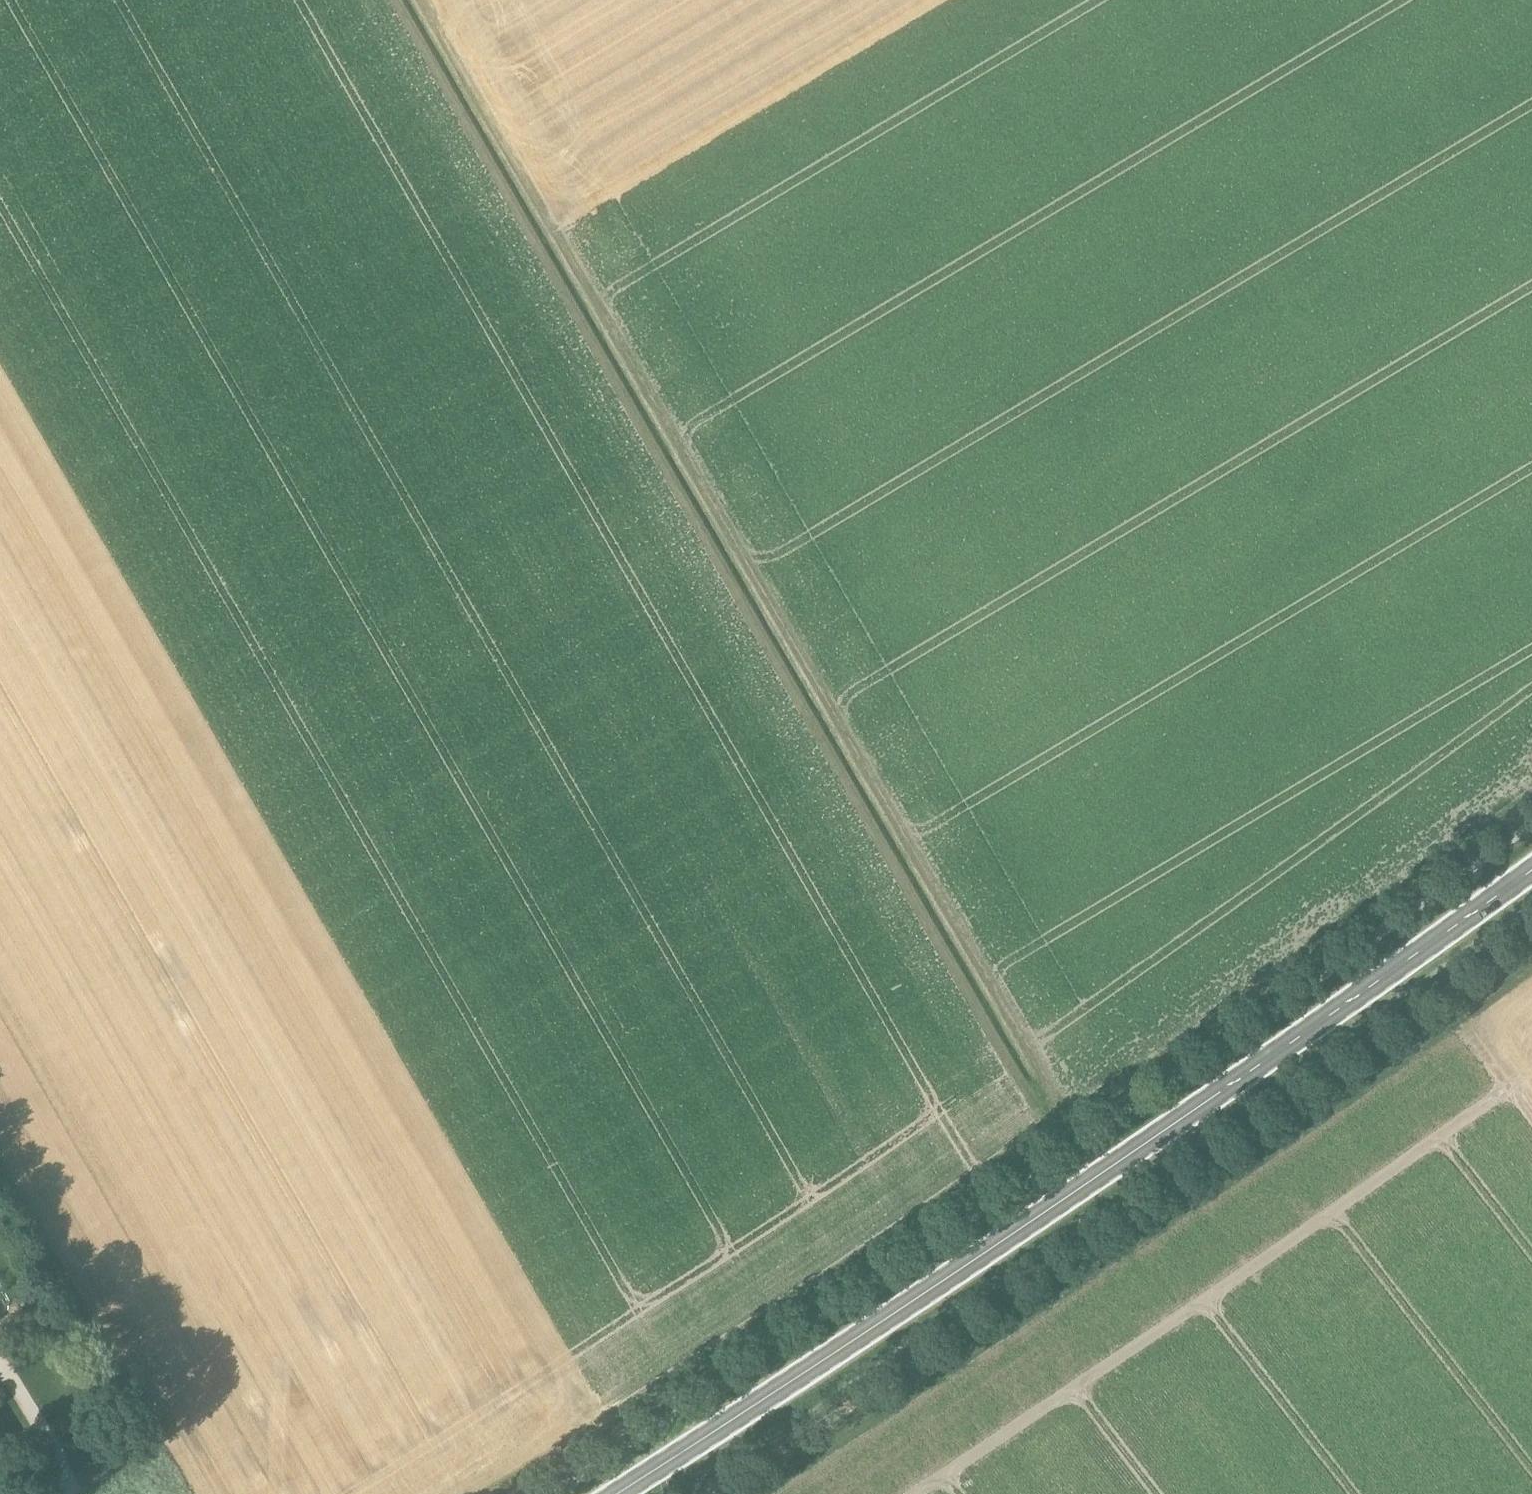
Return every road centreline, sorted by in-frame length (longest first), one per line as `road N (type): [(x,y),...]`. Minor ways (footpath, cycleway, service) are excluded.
road 1 (secondary): [(613,1493),(1531,871)]

